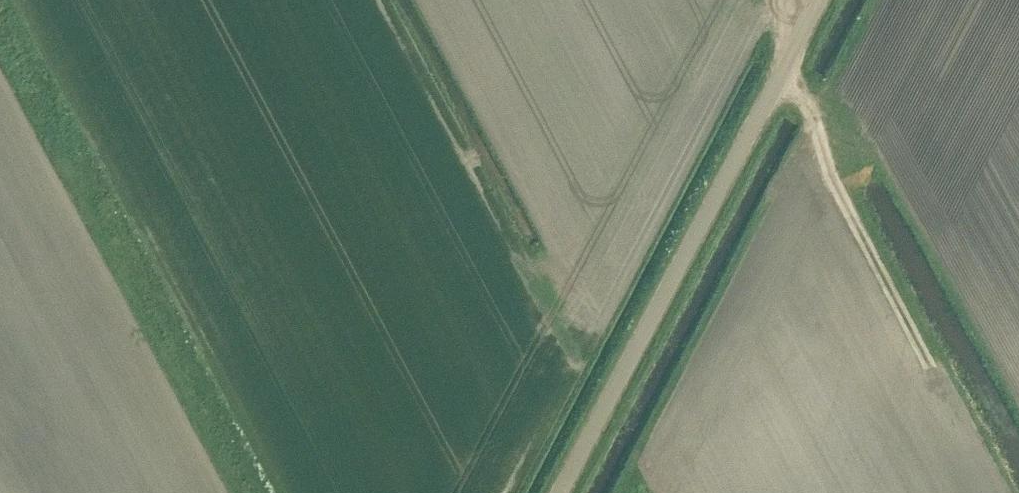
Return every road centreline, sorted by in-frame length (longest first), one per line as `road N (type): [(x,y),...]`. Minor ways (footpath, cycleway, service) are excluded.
road 1 (unclassified): [(556,492),(815,0)]

